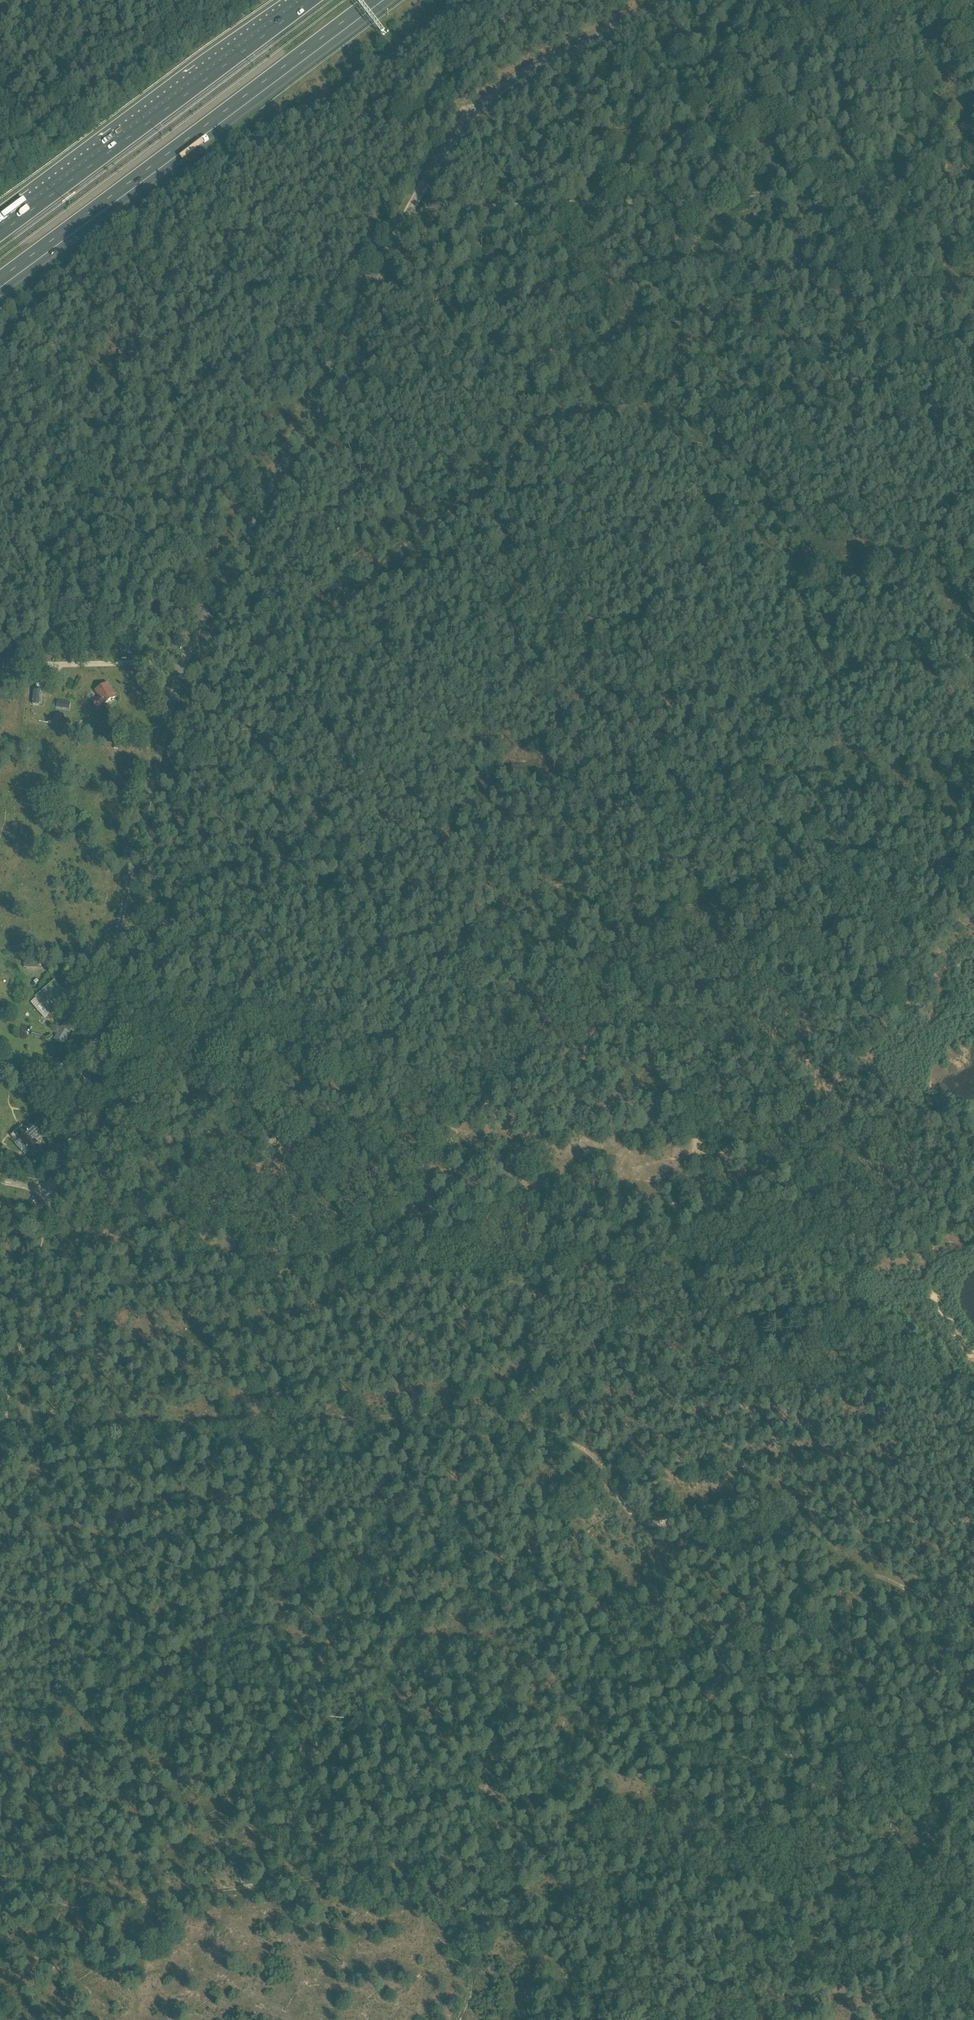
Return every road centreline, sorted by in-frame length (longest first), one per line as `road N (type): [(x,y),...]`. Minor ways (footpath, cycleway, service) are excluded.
road 1 (unclassified): [(48,1189),(86,1095),(181,671),(408,212),(460,130),(509,82),(673,0)]
road 2 (track): [(0,1879),(113,1905),(752,1841),(858,1568)]
road 3 (track): [(0,1431),(509,1416),(592,1456),(639,1517),(773,1496),(858,1568)]
road 4 (track): [(408,212),(973,183)]
road 5 (motorway): [(0,283),(370,0)]
road 6 (motorway): [(304,0),(0,229)]
road 7 (track): [(0,1408),(49,1212),(48,1189)]
road 8 (track): [(858,1568),(973,1612)]

